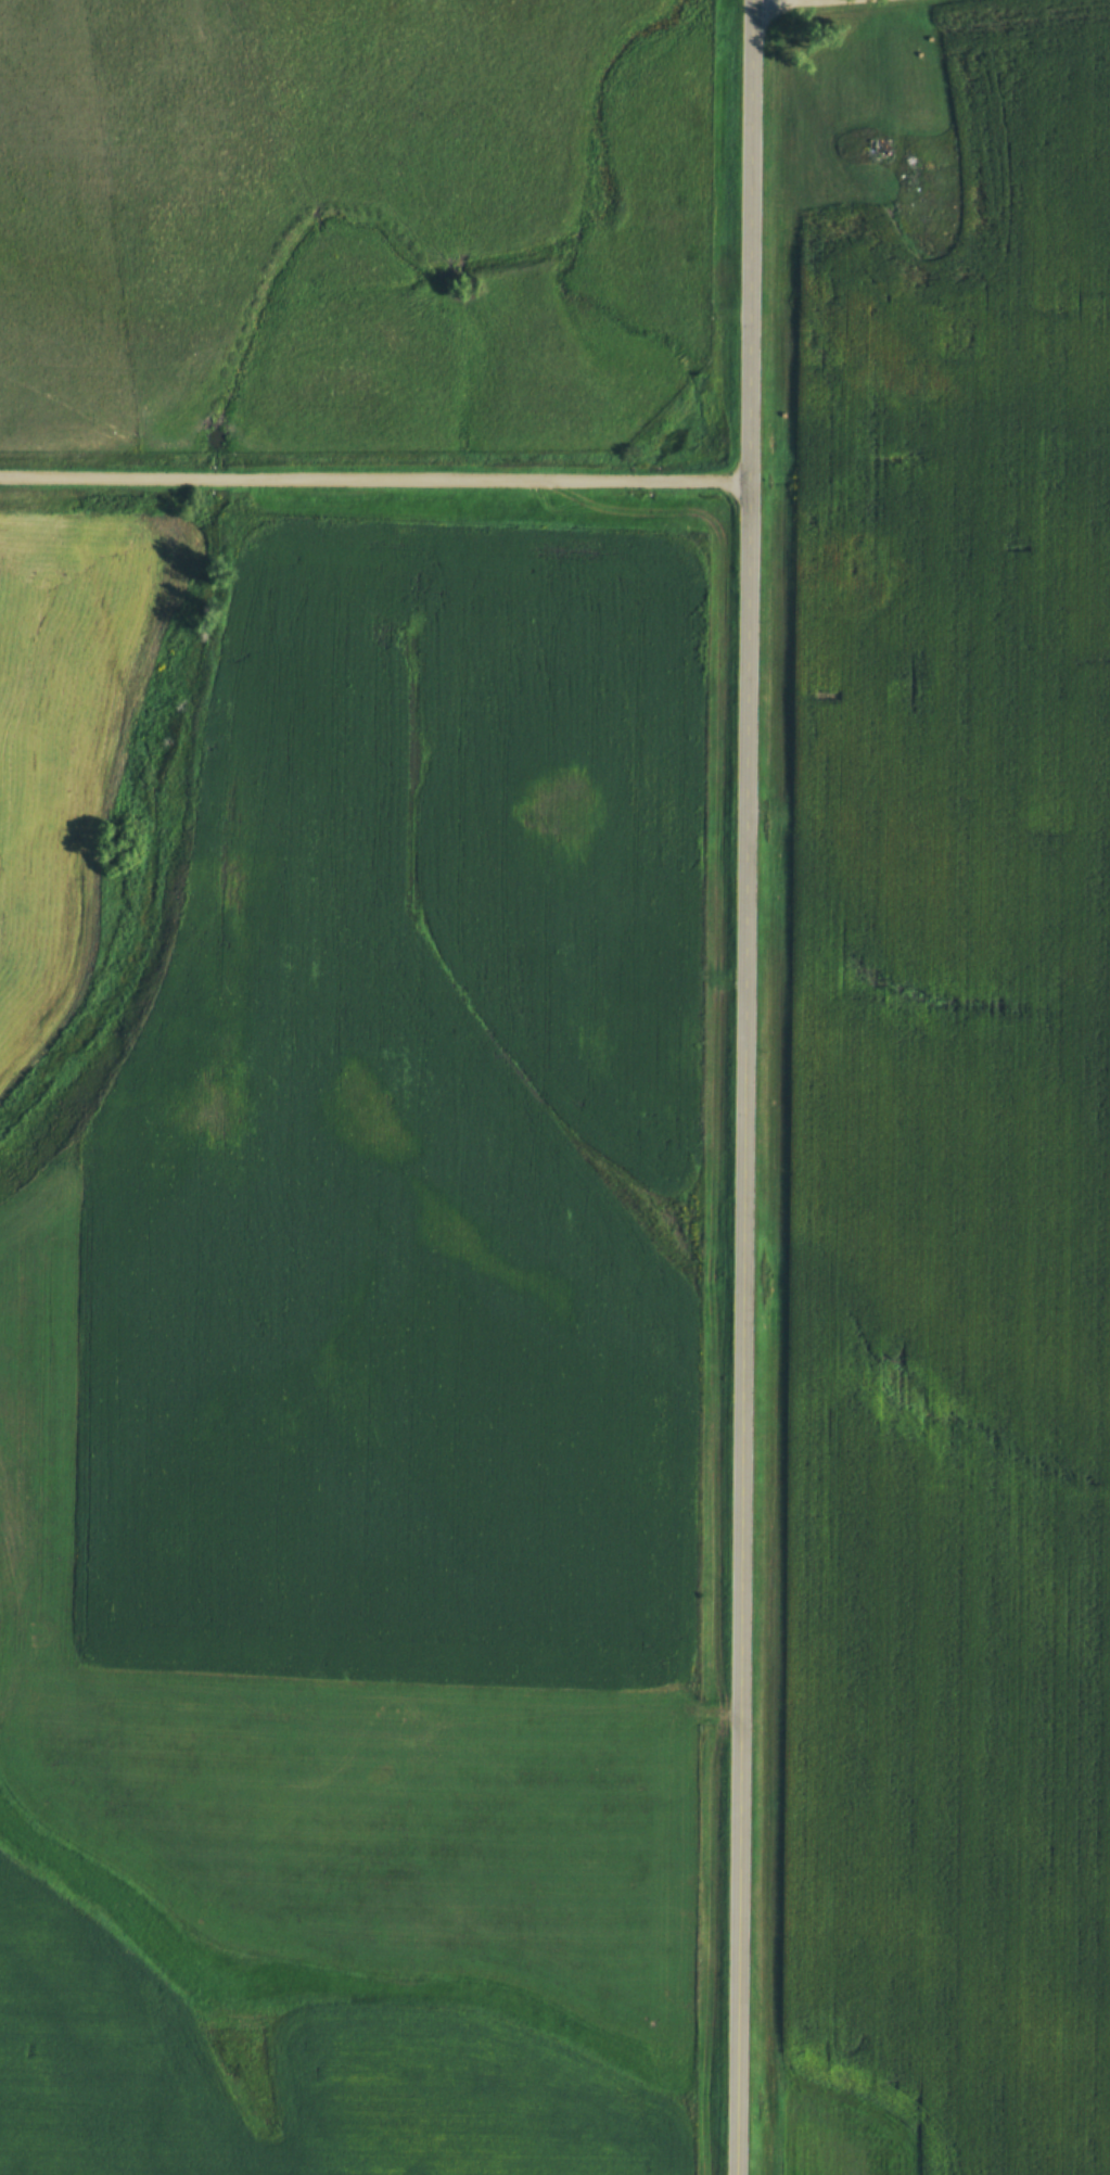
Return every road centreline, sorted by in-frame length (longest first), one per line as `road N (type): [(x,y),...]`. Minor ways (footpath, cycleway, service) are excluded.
road 1 (tertiary): [(745,2174),(762,0)]
road 2 (residential): [(0,473),(758,480)]

